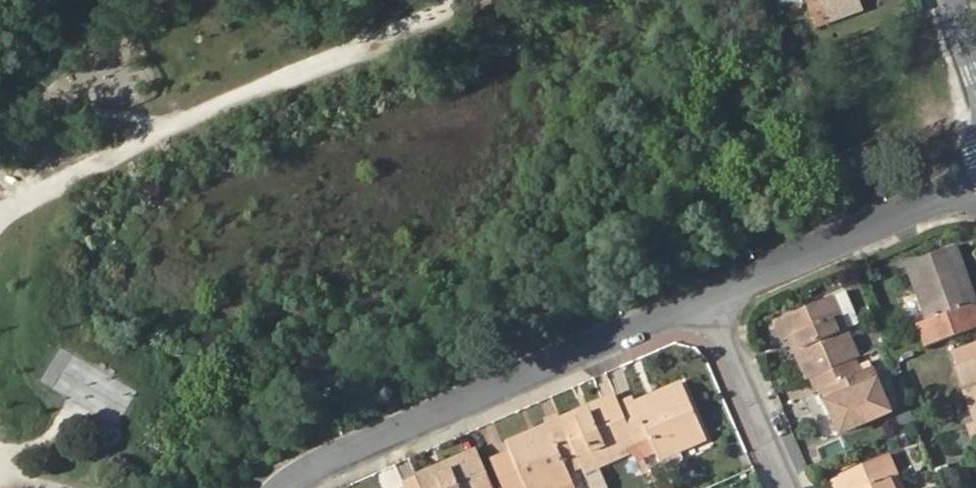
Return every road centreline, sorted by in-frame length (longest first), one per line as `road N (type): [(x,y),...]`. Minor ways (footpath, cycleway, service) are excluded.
road 1 (residential): [(290,487),(709,297)]
road 2 (residential): [(709,297),(975,183)]
road 3 (residential): [(791,487),(709,297)]

